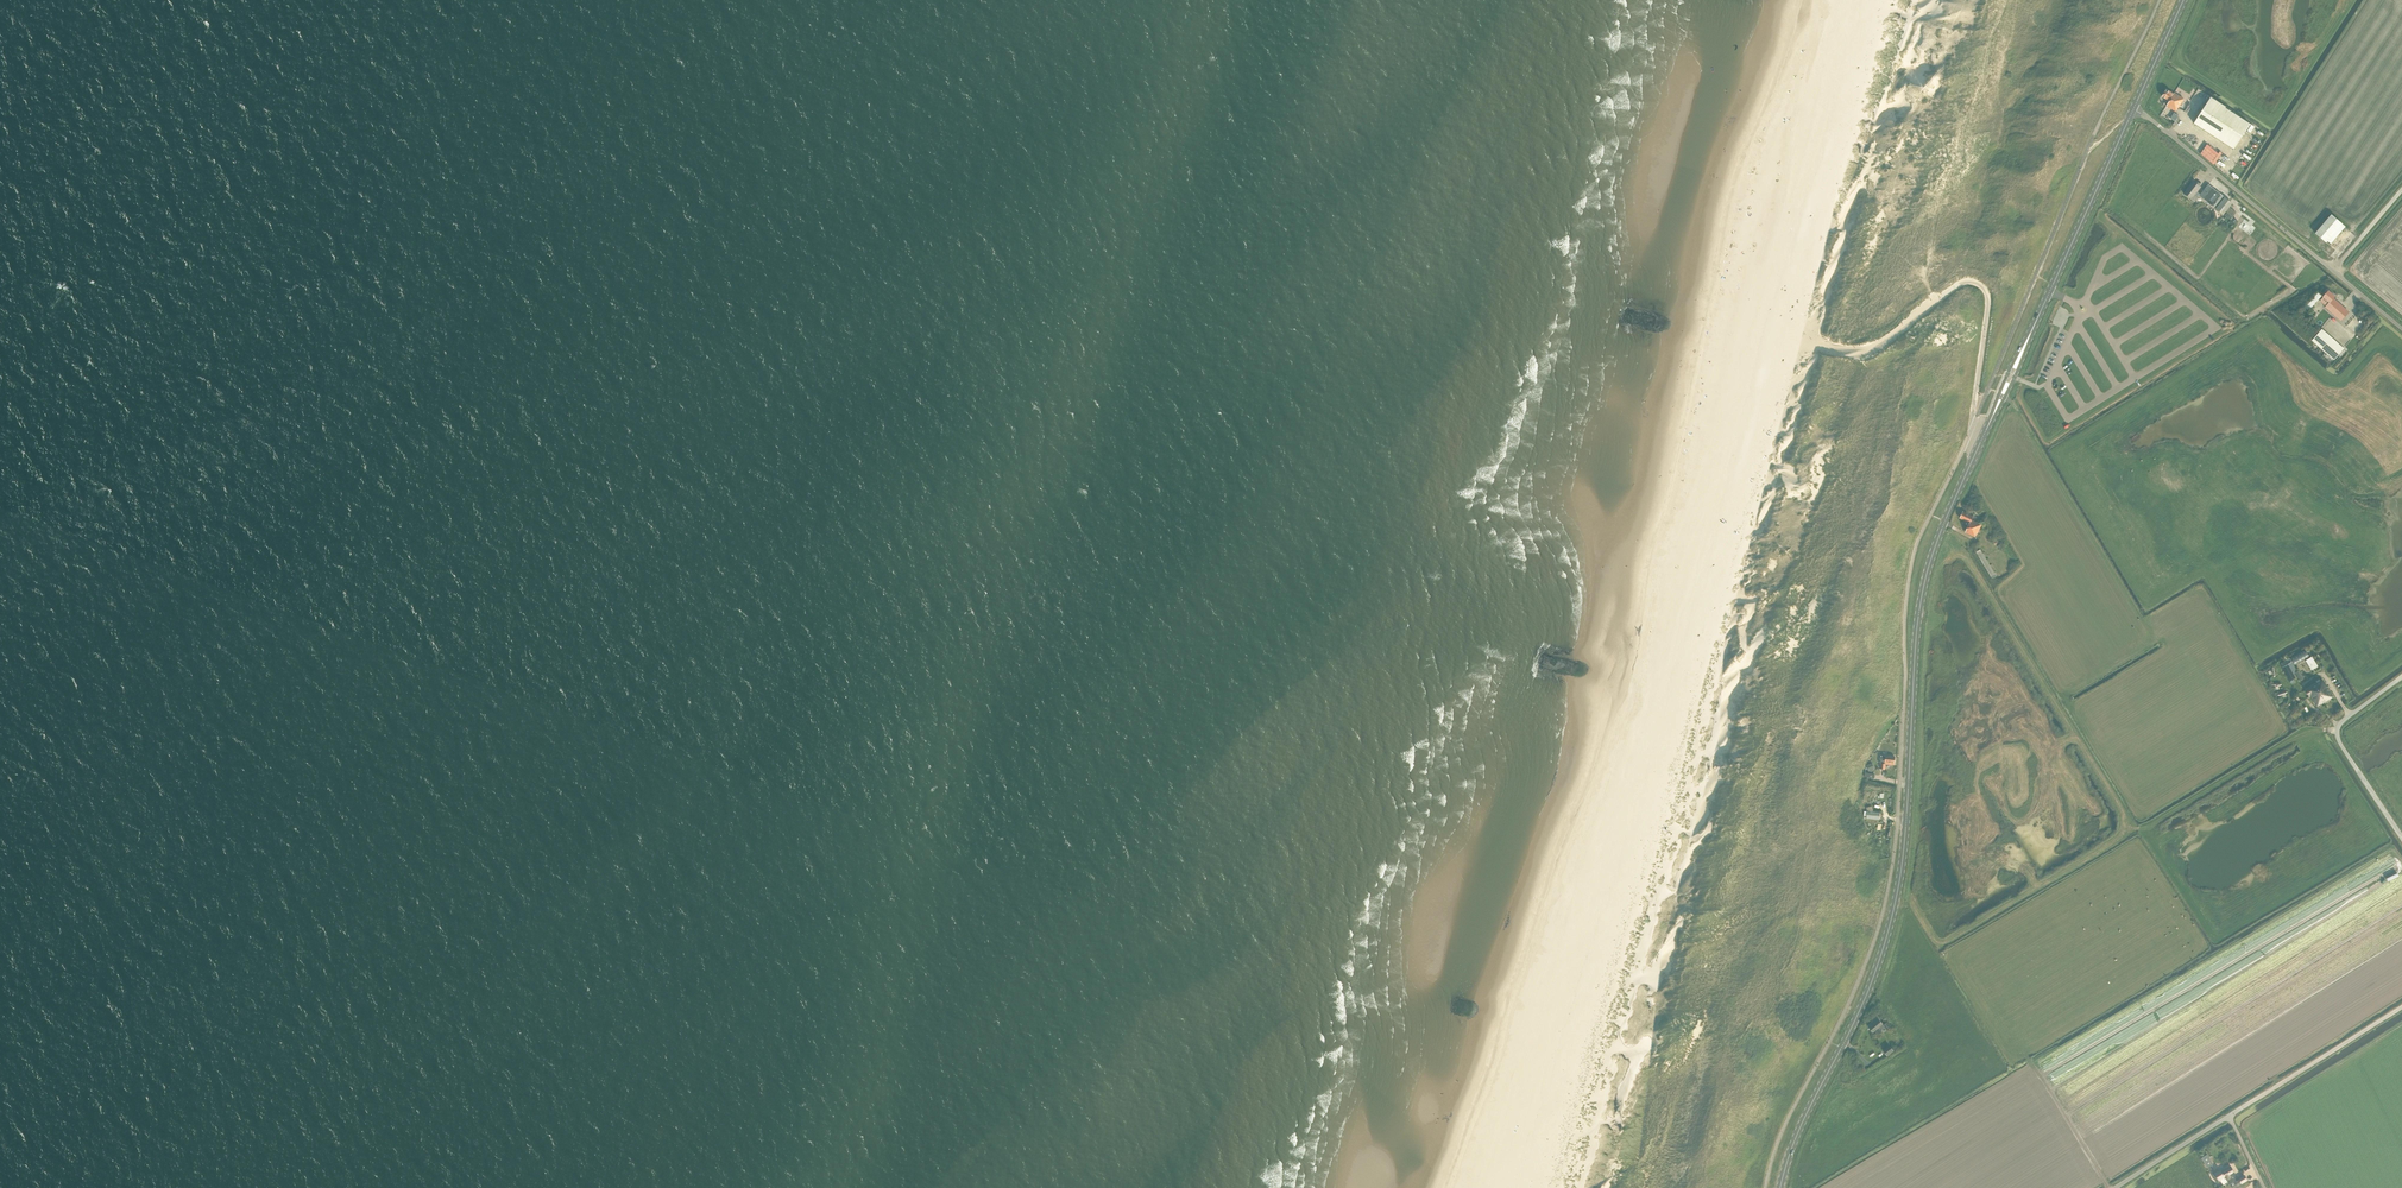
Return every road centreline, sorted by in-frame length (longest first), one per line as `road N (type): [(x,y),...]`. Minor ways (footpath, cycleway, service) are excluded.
road 1 (secondary): [(1780,1187),(1871,986),(1893,915),(1917,628),(1934,549),(2133,109)]
road 2 (unclassified): [(2401,329),(2133,109)]
road 3 (track): [(2007,0),(1938,208),(1924,270),(1939,300)]
road 4 (track): [(2147,626),(2002,397)]
road 5 (track): [(2133,830),(2304,734),(2337,730)]
road 6 (unclassified): [(2401,1007),(2229,1116)]
road 7 (track): [(2027,1056),(2108,1187)]
road 8 (unclassified): [(2229,1116),(2115,1187)]
road 9 (unclassified): [(2338,726),(2338,741),(2401,838)]
road 10 (secondary): [(2133,109),(2183,0)]

